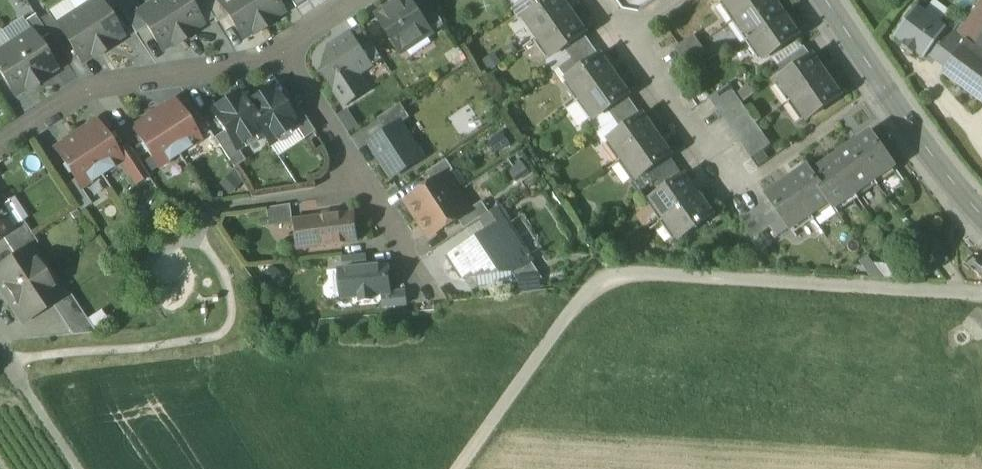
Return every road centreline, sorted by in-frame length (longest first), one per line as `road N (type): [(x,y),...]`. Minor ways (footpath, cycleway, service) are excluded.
road 1 (track): [(467,468),(604,270),(981,296)]
road 2 (residential): [(627,34),(734,190),(836,118)]
road 3 (residential): [(0,142),(86,85),(276,52)]
road 4 (secondary): [(981,213),(825,0)]
road 5 (residential): [(276,52),(412,257)]
road 6 (track): [(77,468),(2,354)]

